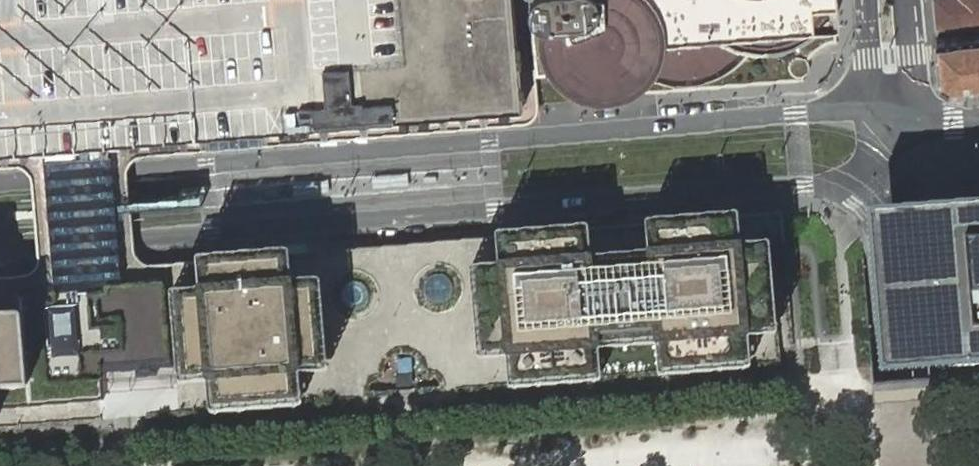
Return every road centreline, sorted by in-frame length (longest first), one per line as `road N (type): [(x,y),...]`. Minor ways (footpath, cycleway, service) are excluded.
road 1 (tertiary): [(878,111),(843,106),(0,181)]
road 2 (residential): [(803,186),(0,254)]
road 3 (tertiary): [(882,238),(903,465)]

